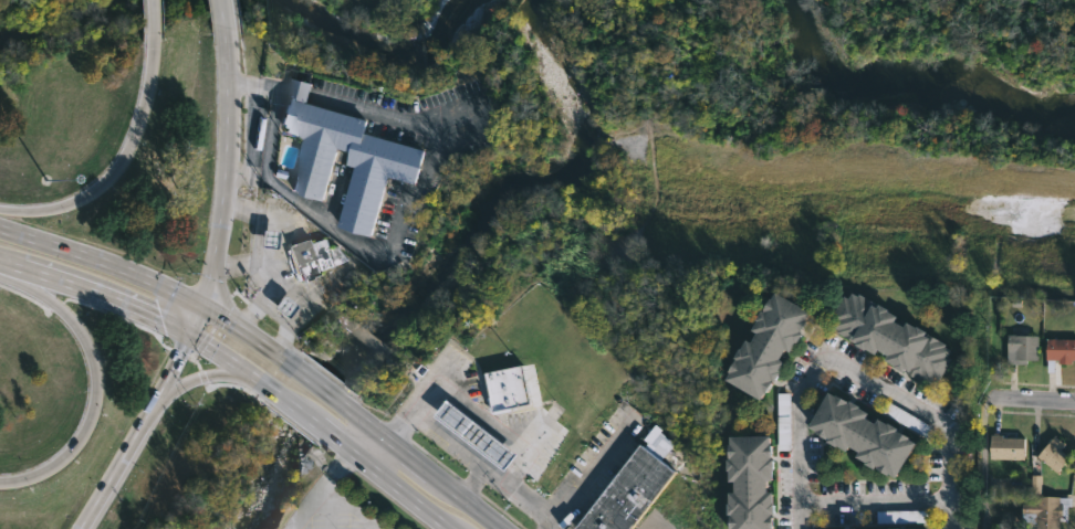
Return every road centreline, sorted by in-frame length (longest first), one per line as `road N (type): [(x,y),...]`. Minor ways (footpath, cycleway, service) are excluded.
road 1 (primary): [(309,384),(240,328),(169,288),(0,227)]
road 2 (secondary): [(191,335),(227,176),(223,27)]
road 3 (motorway): [(152,31),(147,102),(121,166),(86,197),(19,211)]
road 4 (motorway): [(49,298),(88,341),(96,405),(63,461),(0,483)]
road 5 (secondary): [(81,528),(191,335)]
road 6 (primary): [(21,269),(191,335)]

